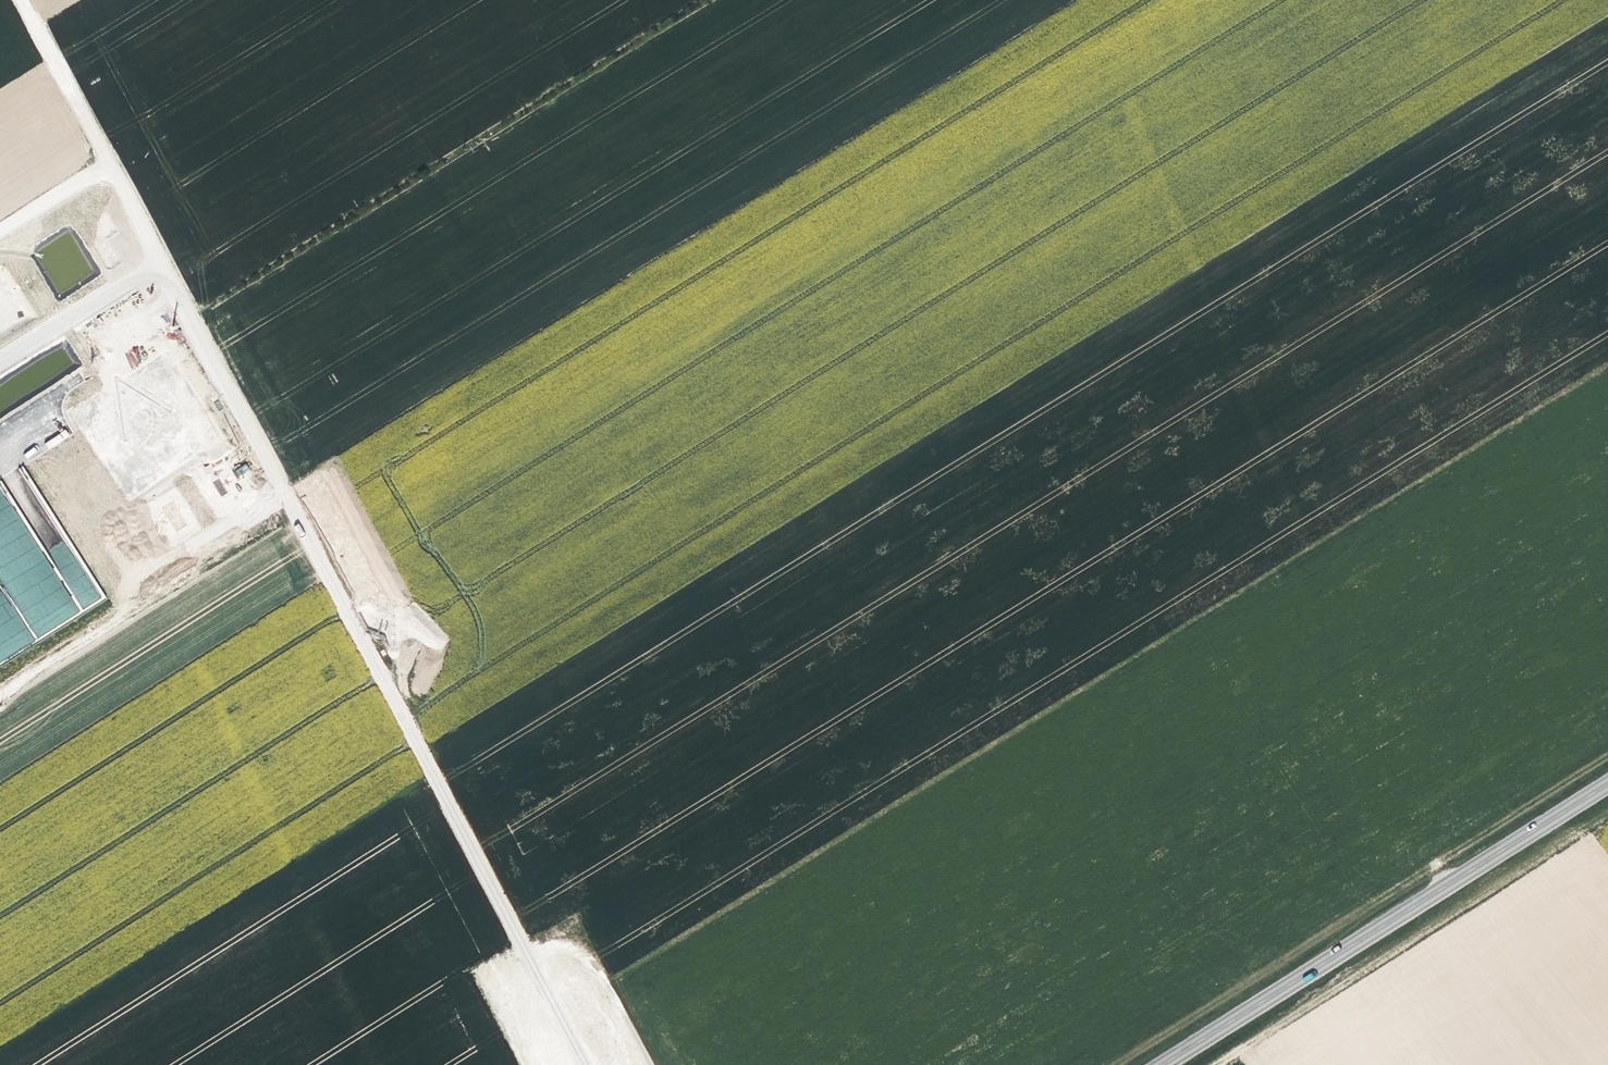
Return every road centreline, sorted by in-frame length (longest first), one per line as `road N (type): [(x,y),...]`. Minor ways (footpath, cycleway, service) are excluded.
road 1 (track): [(25,0),(589,1064)]
road 2 (secondary): [(1164,1064),(1607,786)]
road 3 (track): [(1218,1064),(1607,814)]
road 4 (track): [(1436,865),(1117,1064)]
road 5 (track): [(1607,756),(1436,865),(1445,888)]
road 6 (track): [(162,260),(0,361)]
road 7 (track): [(111,164),(0,234)]

